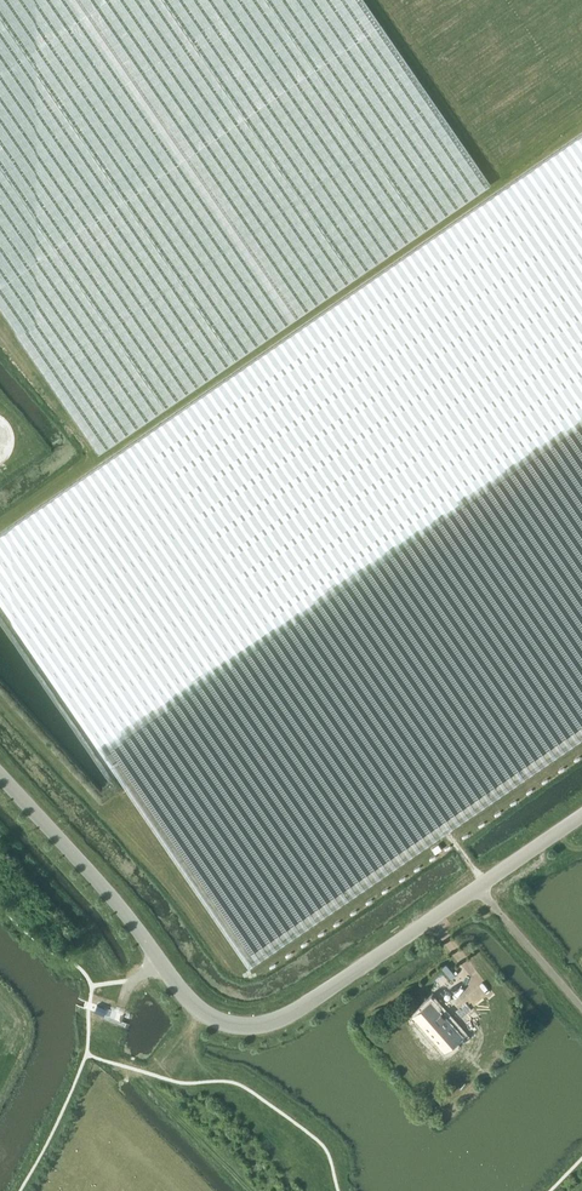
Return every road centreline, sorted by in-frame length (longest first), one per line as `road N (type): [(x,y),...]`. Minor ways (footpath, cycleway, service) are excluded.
road 1 (unclassified): [(581,815),(308,1003),(237,1025),(183,994),(112,897),(0,775)]

